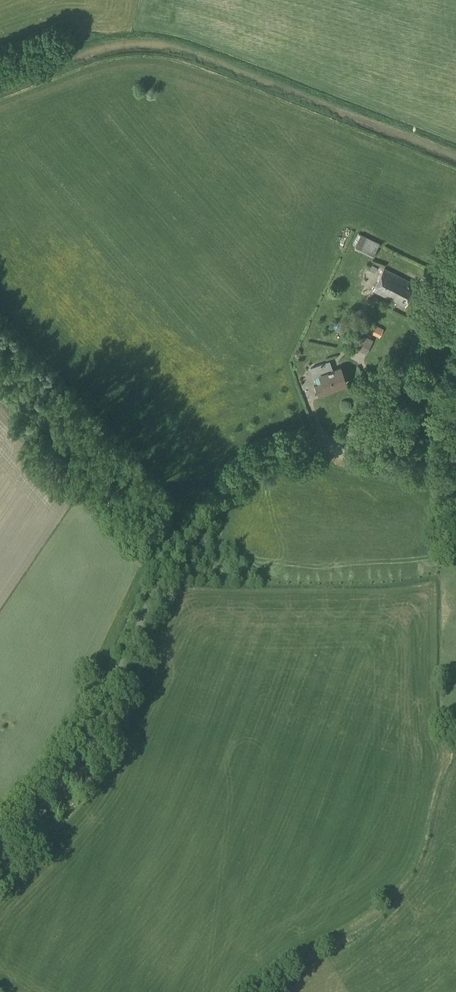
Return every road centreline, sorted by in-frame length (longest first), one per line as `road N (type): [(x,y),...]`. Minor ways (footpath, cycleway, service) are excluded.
road 1 (unclassified): [(0,850),(72,775),(166,568),(194,524),(268,454),(368,426),(455,263)]
road 2 (track): [(262,991),(282,964),(363,926),(414,883),(455,757)]

